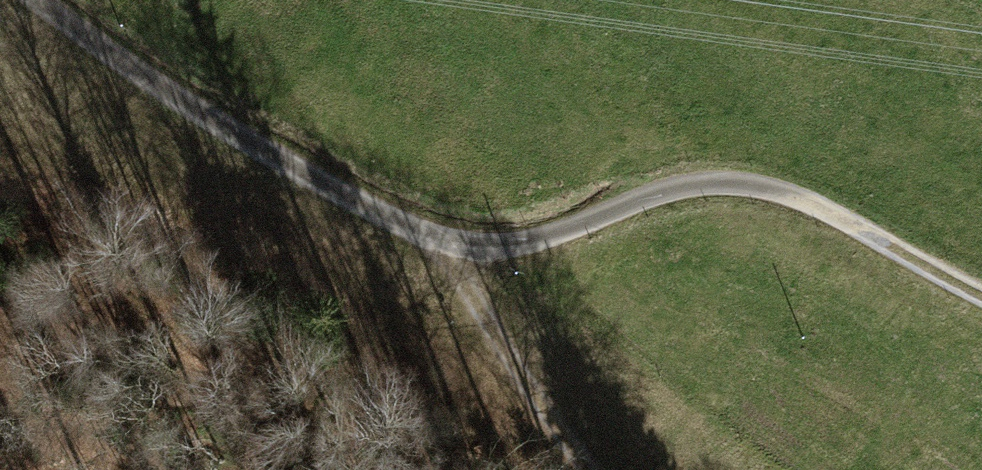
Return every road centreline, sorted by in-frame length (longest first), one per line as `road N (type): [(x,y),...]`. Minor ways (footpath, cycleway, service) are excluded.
road 1 (track): [(981,297),(780,199),(727,186),(673,191),(548,230),(438,248),(197,110),(38,0)]
road 2 (track): [(438,248),(585,469)]

